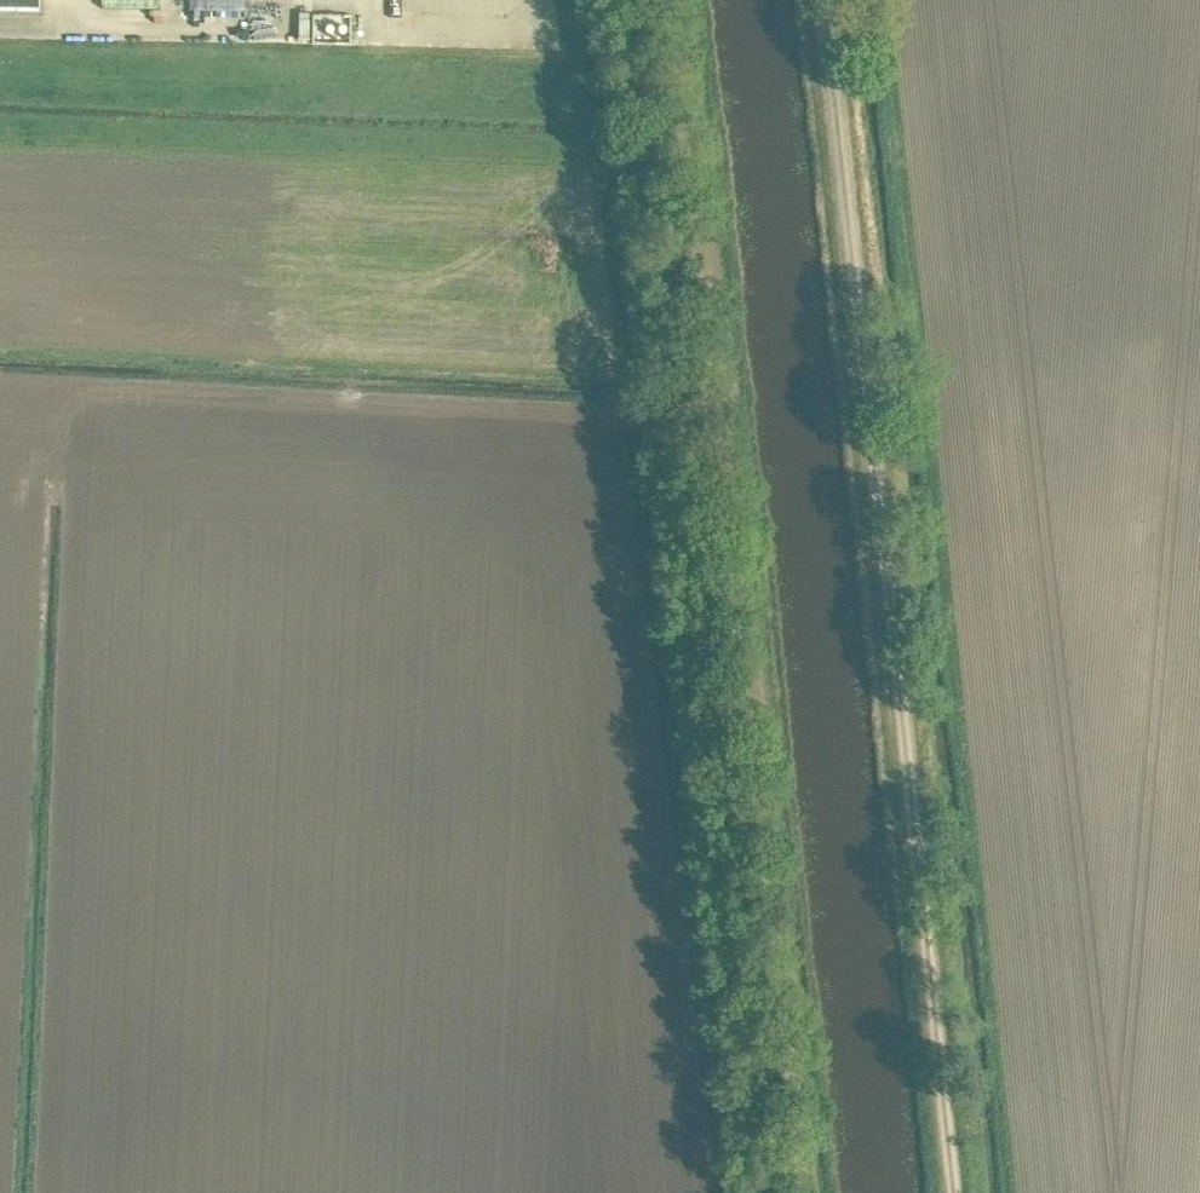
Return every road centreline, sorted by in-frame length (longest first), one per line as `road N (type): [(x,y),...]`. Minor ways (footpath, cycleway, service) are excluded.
road 1 (track): [(676,0),(806,1192)]
road 2 (track): [(940,1192),(823,0)]

